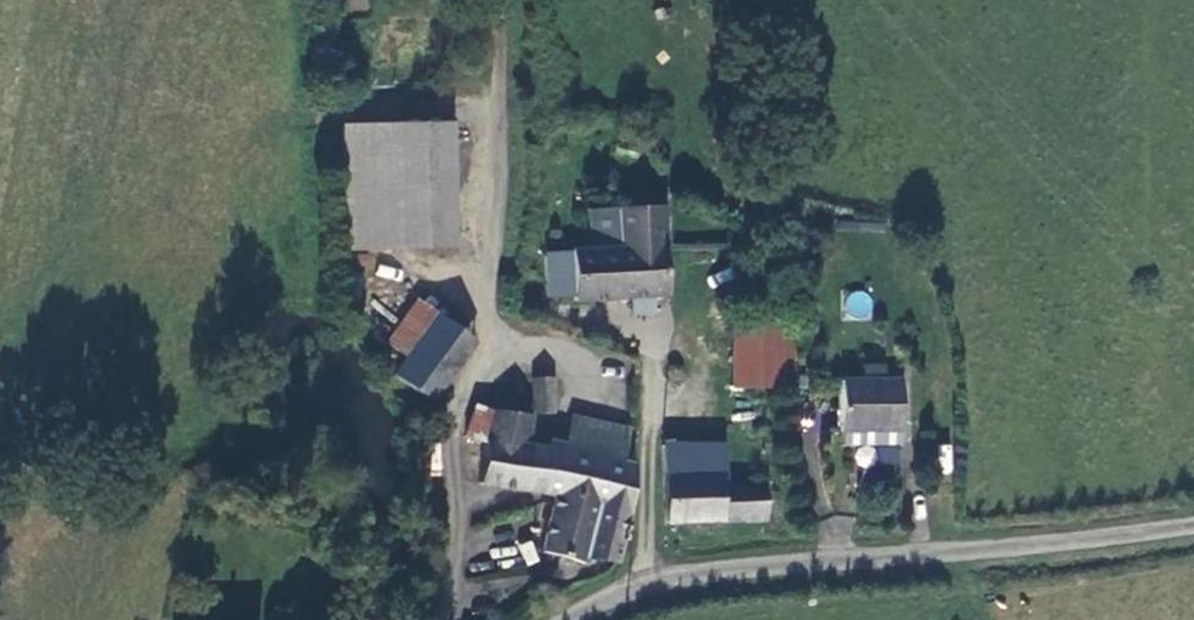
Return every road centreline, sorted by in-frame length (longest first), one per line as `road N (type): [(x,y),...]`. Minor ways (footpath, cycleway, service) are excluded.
road 1 (unclassified): [(1193,533),(977,570),(708,589),(591,619)]
road 2 (unclassified): [(463,619),(459,402),(489,350),(495,86)]

